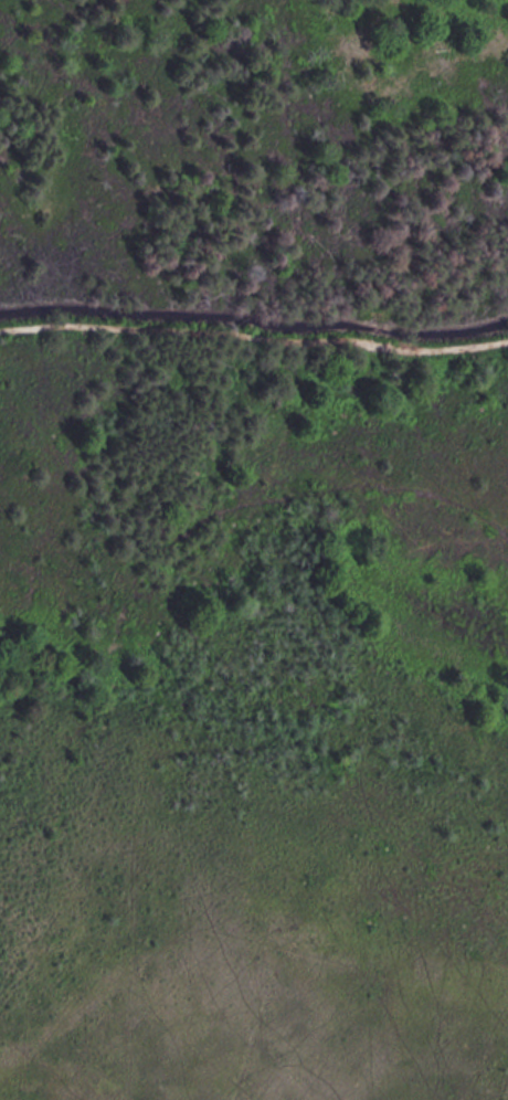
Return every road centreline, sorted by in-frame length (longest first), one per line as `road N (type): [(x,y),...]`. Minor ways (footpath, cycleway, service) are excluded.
road 1 (track): [(507,329),(281,348),(0,342)]

